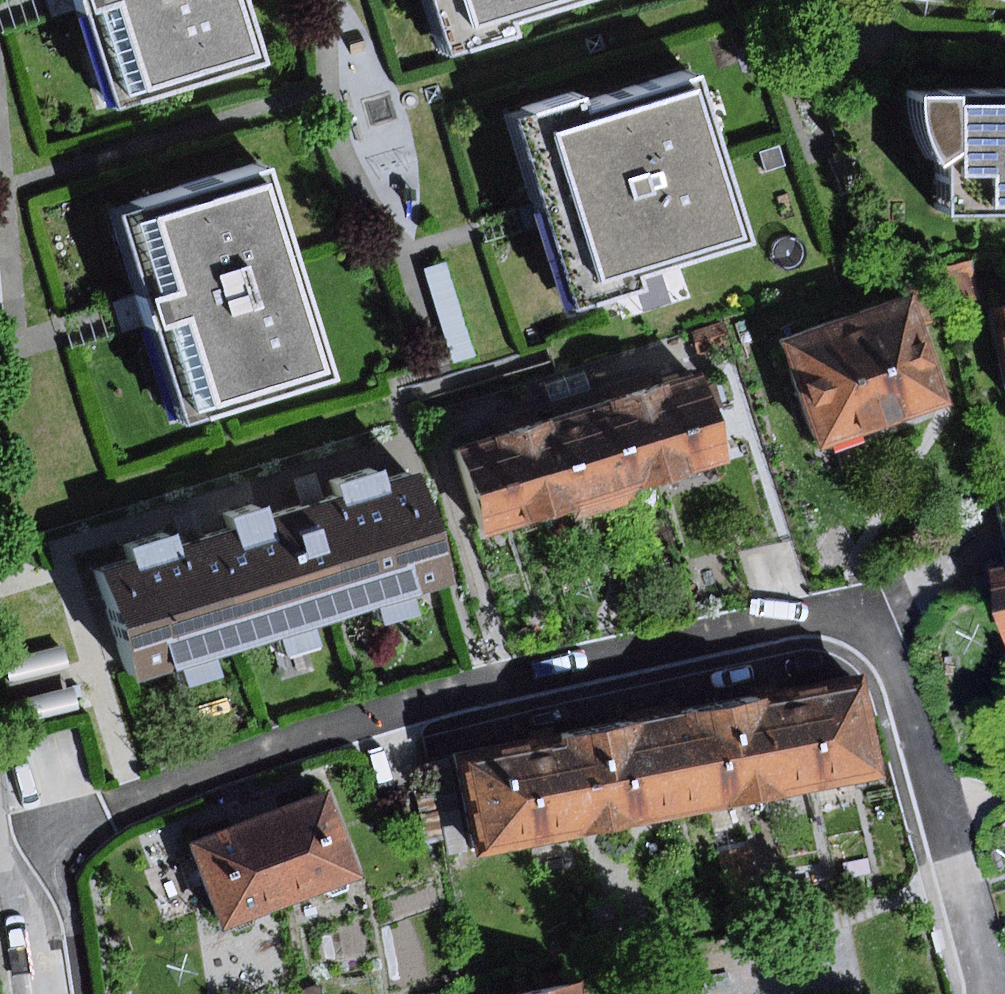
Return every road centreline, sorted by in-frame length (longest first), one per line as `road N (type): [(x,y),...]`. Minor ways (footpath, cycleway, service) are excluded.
road 1 (residential): [(989,993),(943,810),(889,648),(856,621),(808,617),(343,725),(79,821),(48,849),(34,887),(50,993)]

